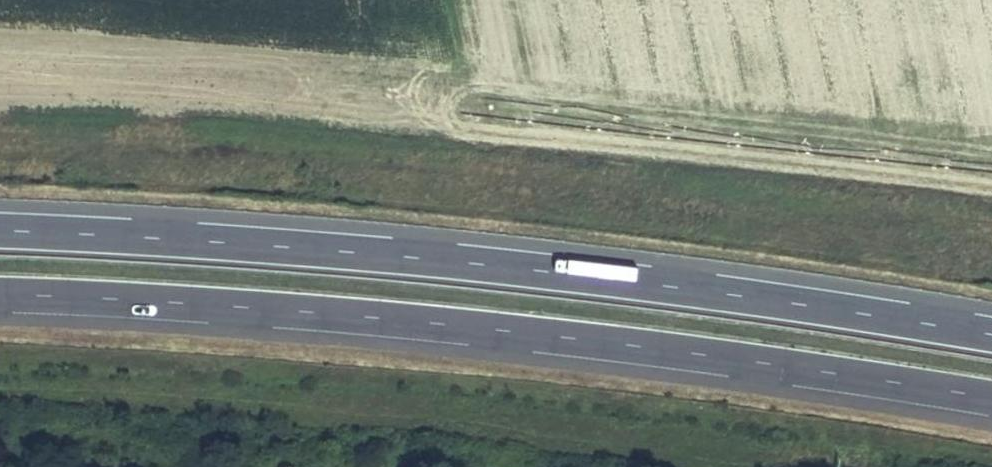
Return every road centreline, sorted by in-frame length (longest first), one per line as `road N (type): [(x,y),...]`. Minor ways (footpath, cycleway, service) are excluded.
road 1 (motorway): [(0,294),(436,323),(991,398)]
road 2 (motorway): [(991,334),(536,270),(0,231)]

